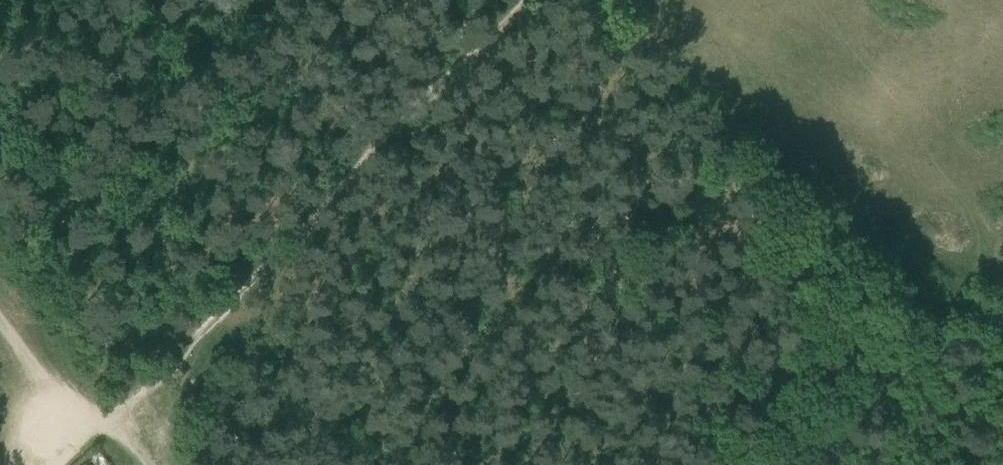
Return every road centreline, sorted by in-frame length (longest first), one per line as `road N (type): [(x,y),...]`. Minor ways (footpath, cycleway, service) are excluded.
road 1 (track): [(0,303),(100,427),(538,0)]

